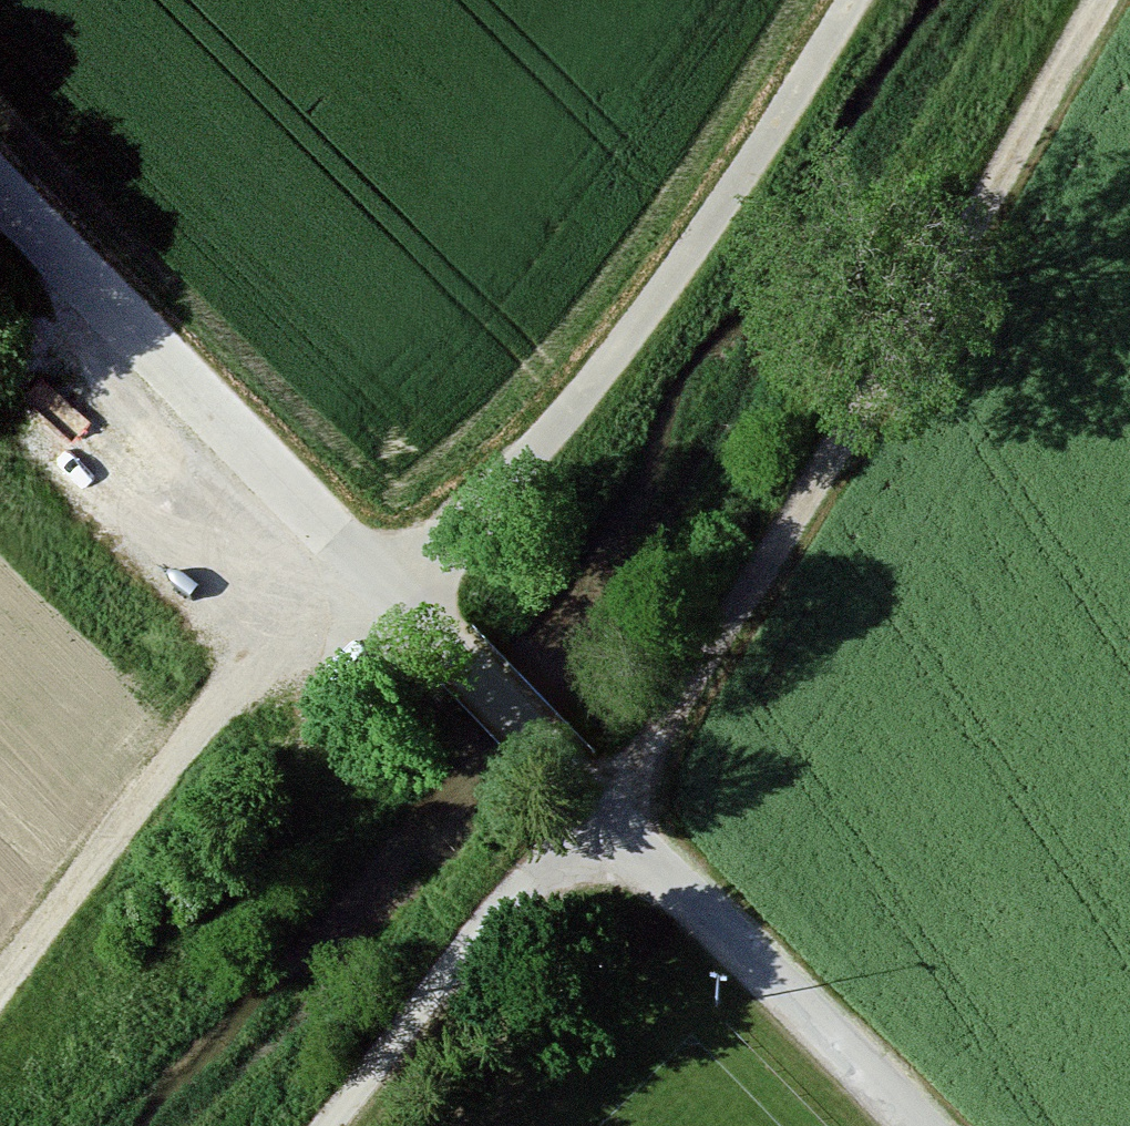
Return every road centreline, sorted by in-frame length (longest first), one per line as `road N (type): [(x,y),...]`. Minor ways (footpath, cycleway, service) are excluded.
road 1 (track): [(1100,0),(948,269),(610,817)]
road 2 (track): [(853,0),(699,242),(487,510),(394,592)]
road 3 (track): [(0,990),(350,547)]
road 4 (track): [(0,190),(394,592)]
road 5 (unclassified): [(610,817),(922,1125)]
road 6 (track): [(610,817),(338,1125)]
road 7 (track): [(394,592),(610,817)]

